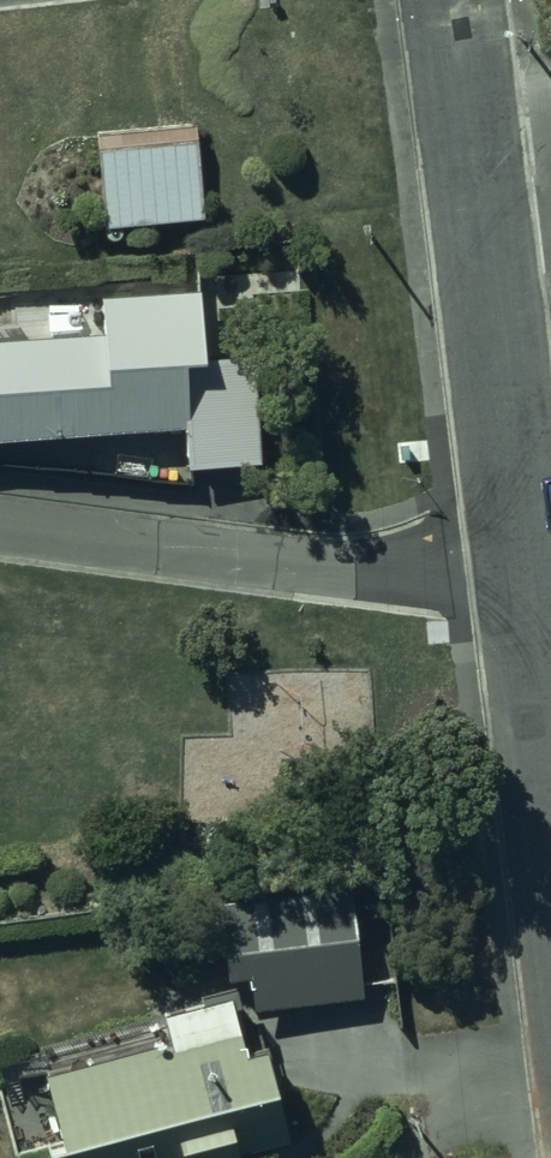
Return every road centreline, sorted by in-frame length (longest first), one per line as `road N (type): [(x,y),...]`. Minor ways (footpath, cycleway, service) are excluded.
road 1 (residential): [(449,0),(524,557)]
road 2 (residential): [(0,526),(352,571),(524,557)]
road 3 (residential): [(524,557),(550,794)]

